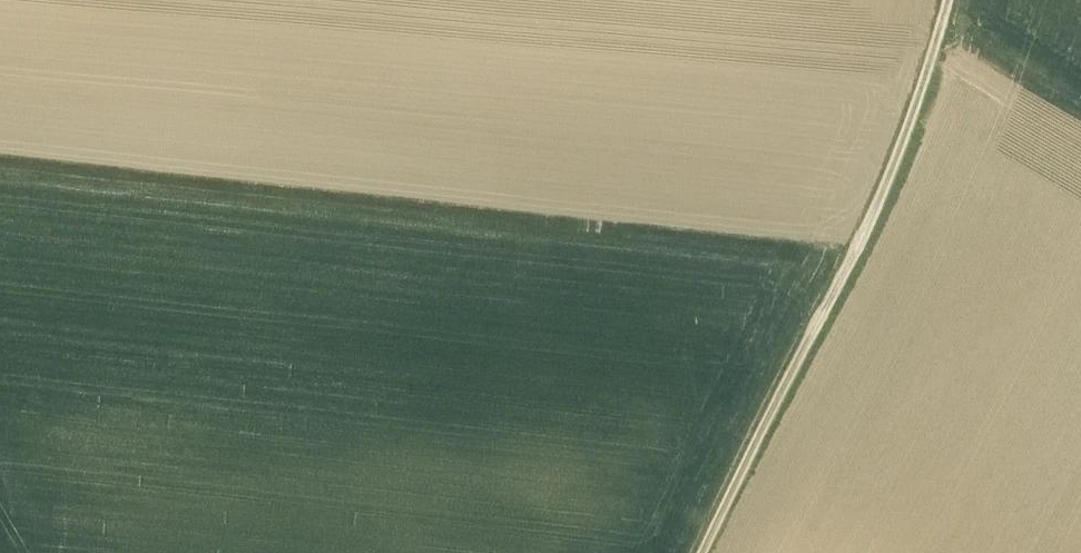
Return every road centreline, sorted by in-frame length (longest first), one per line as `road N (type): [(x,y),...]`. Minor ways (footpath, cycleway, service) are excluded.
road 1 (track): [(946,0),(885,184),(702,552)]

